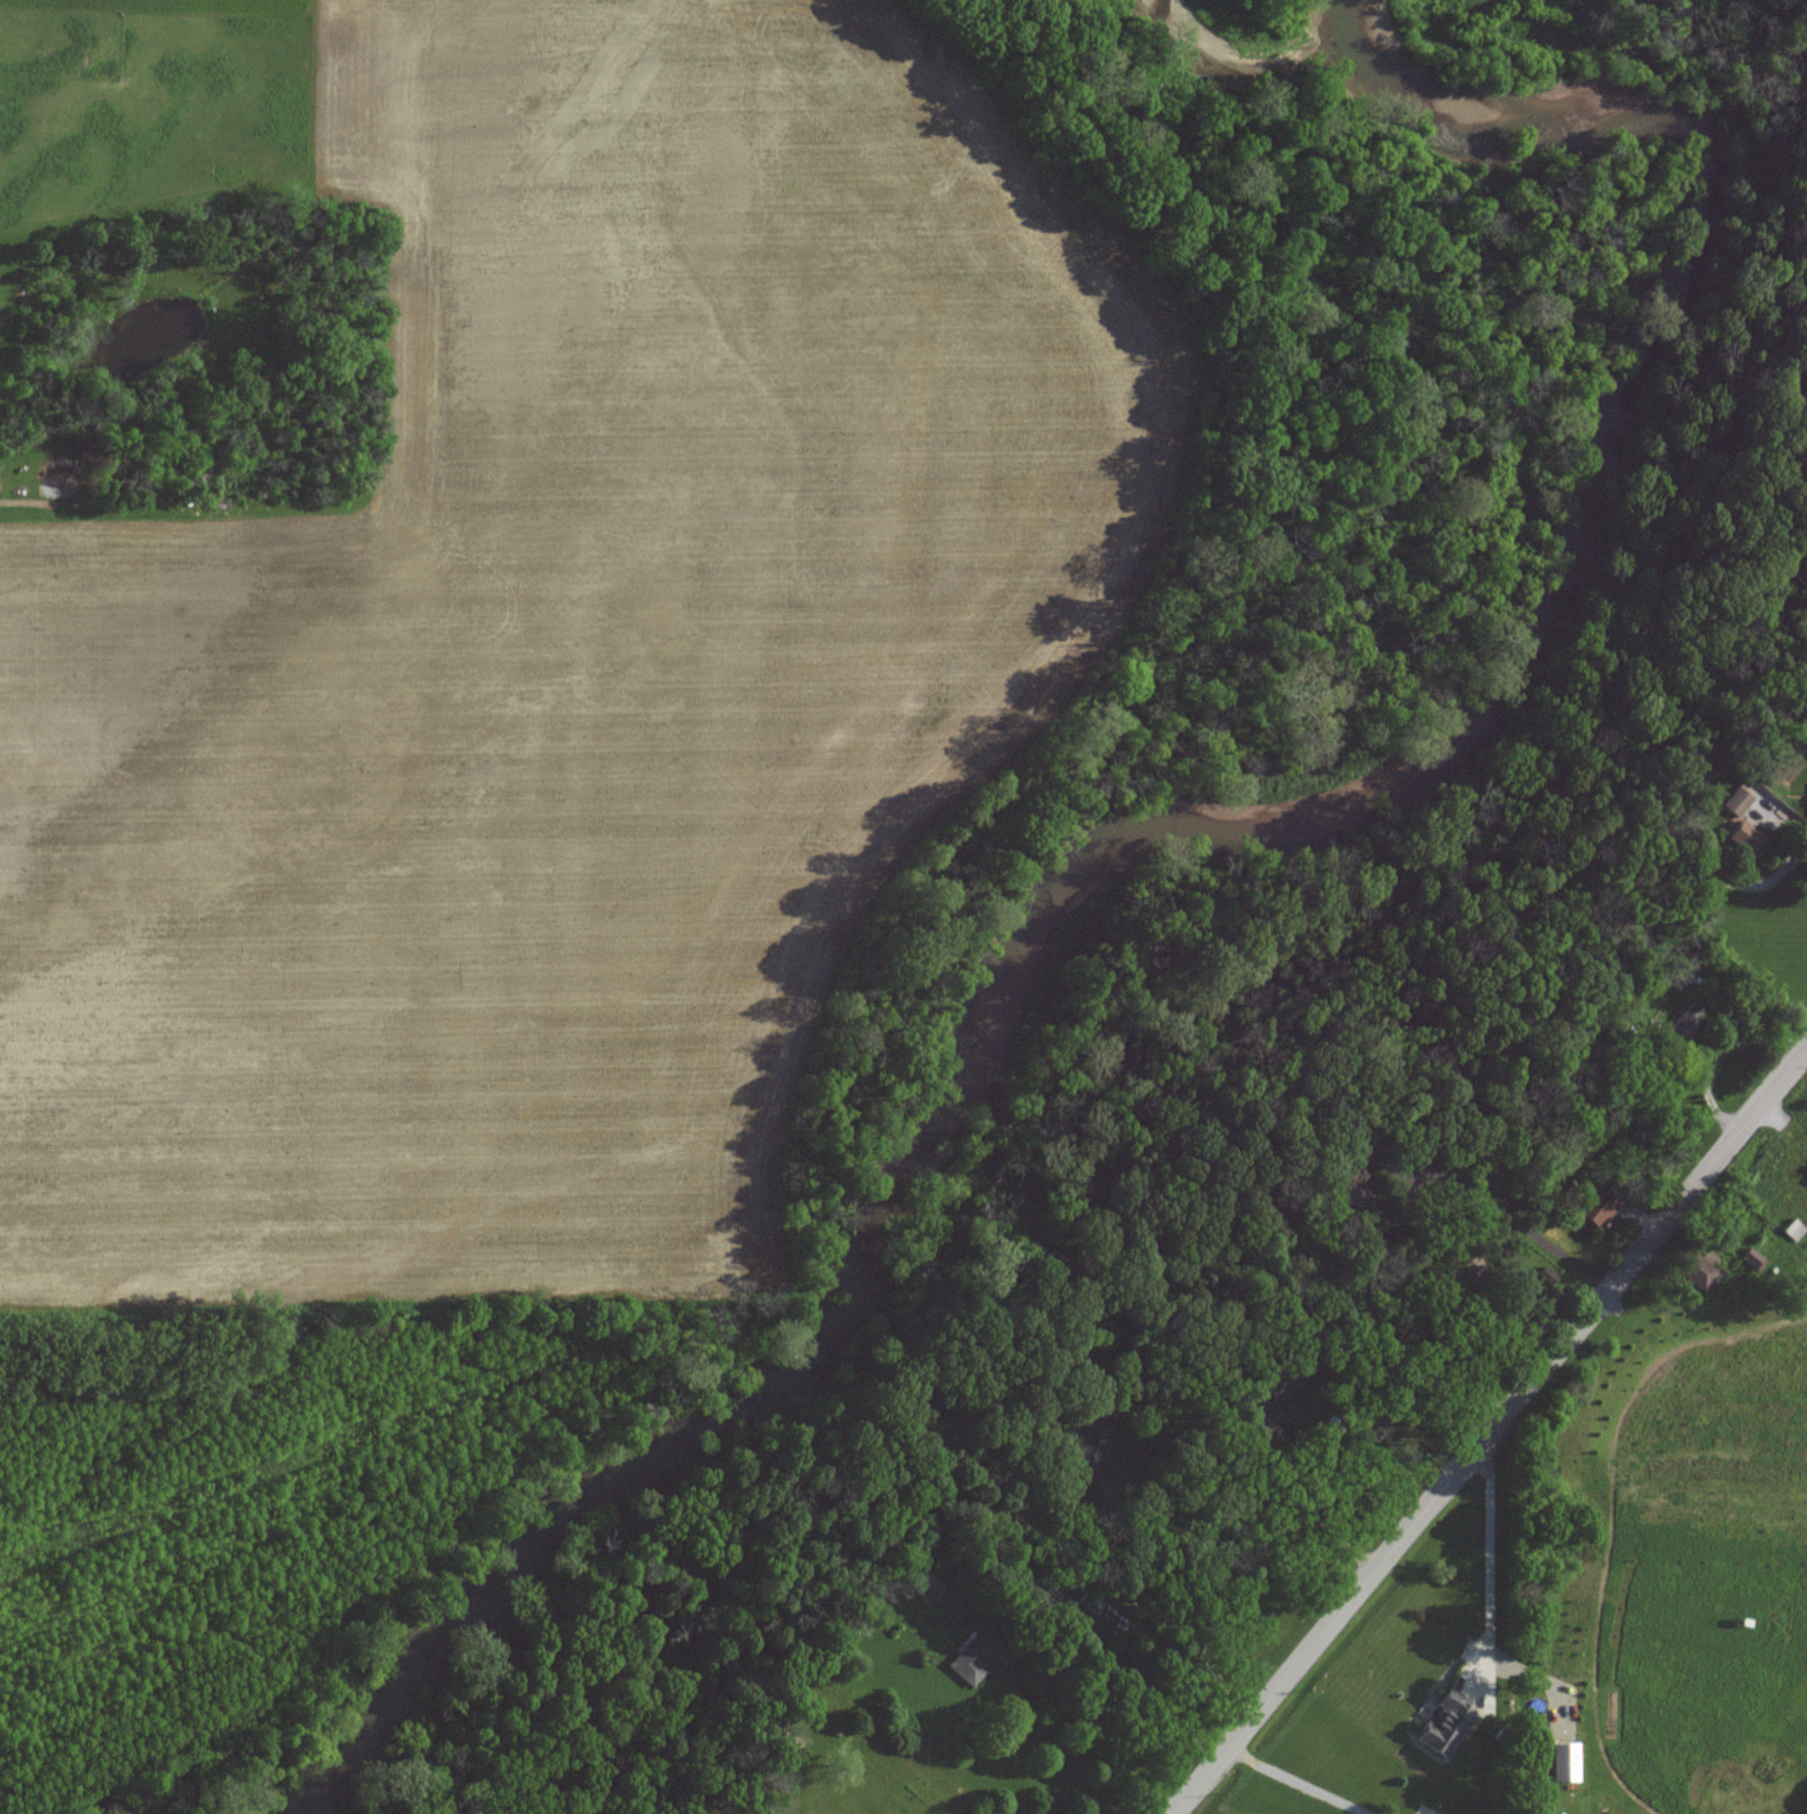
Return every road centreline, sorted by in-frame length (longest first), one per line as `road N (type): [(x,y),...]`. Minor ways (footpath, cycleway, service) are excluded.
road 1 (tertiary): [(1171,1813),(1806,1047)]

